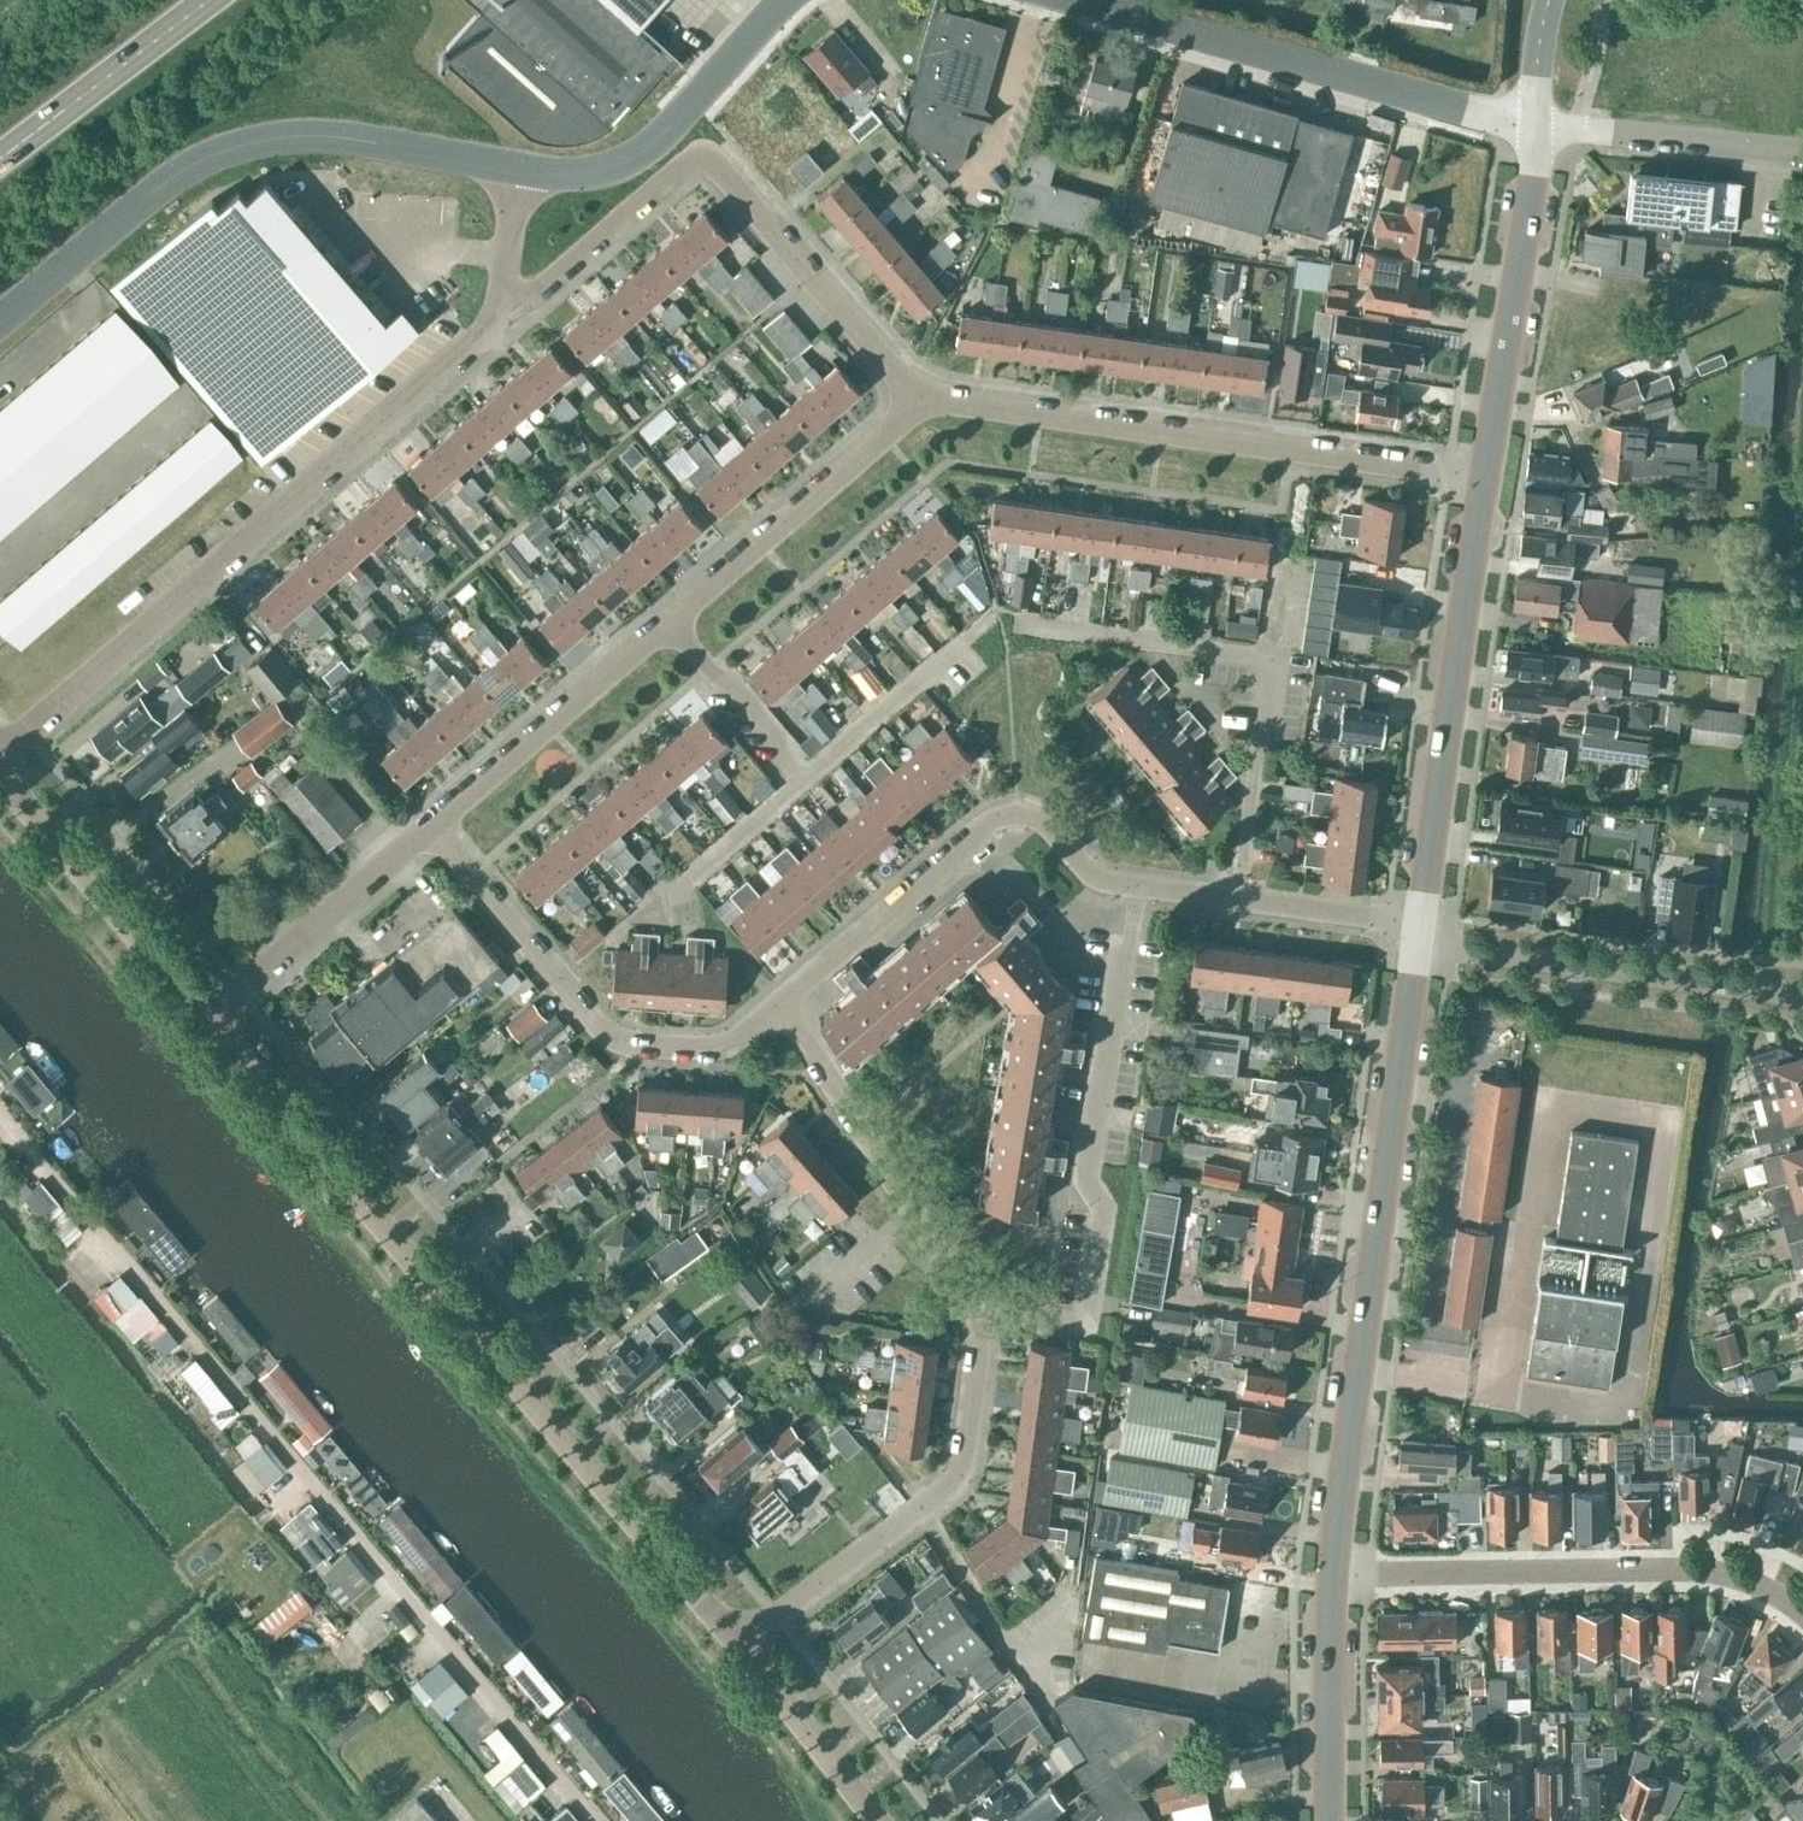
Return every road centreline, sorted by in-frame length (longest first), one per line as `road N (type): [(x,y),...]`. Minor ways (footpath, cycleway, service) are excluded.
road 1 (residential): [(597,1820),(0,1114)]
road 2 (unclassified): [(739,1646),(205,1019)]
road 3 (residential): [(0,753),(482,336),(502,293)]
road 4 (residential): [(431,828),(920,402)]
road 5 (tertiary): [(1333,1571),(1417,943)]
road 6 (tertiary): [(0,319),(158,188),(244,143),(326,136),(519,168)]
road 7 (residential): [(920,402),(1485,476)]
road 8 (residential): [(978,1323),(1085,1334),(1104,1209),(1086,1180),(1132,929)]
road 9 (residential): [(1238,899),(1274,657),(1012,624)]
road 10 (residential): [(1802,1612),(1750,1582),(1689,1570),(1333,1571)]
road 11 (tertiary): [(1535,124),(1078,0)]
road 12 (residential): [(779,1002),(717,1047),(614,1039),(431,828)]
road 13 (residential): [(1139,886),(1093,876),(1039,820),(1001,816),(779,1002)]
road 14 (tertiary): [(1420,923),(1485,476)]
road 15 (residential): [(739,1646),(953,1481),(965,1447),(978,1323)]
road 16 (unclassified): [(1802,997),(1417,943)]
road 17 (residential): [(978,1323),(779,1002)]
road 18 (tertiary): [(1485,476),(1535,124)]
road 19 (tertiary): [(519,168),(589,173),(639,153),(784,0)]
road 20 (residential): [(920,402),(701,150)]
road 21 (unclassified): [(205,1019),(0,776)]
road 22 (residential): [(205,1019),(431,828)]
road 23 (unclassified): [(1802,151),(1535,124)]
road 24 (secondary): [(0,157),(208,0)]
road 25 (residential): [(502,293),(539,290),(701,150)]
road 26 (tertiary): [(1328,1820),(1333,1571)]
road 27 (unclassified): [(876,1820),(739,1646)]
road 28 (residential): [(1420,923),(1238,899)]
road 29 (unclassified): [(502,293),(519,168)]
road 30 (tertiary): [(1535,124),(1549,0)]

